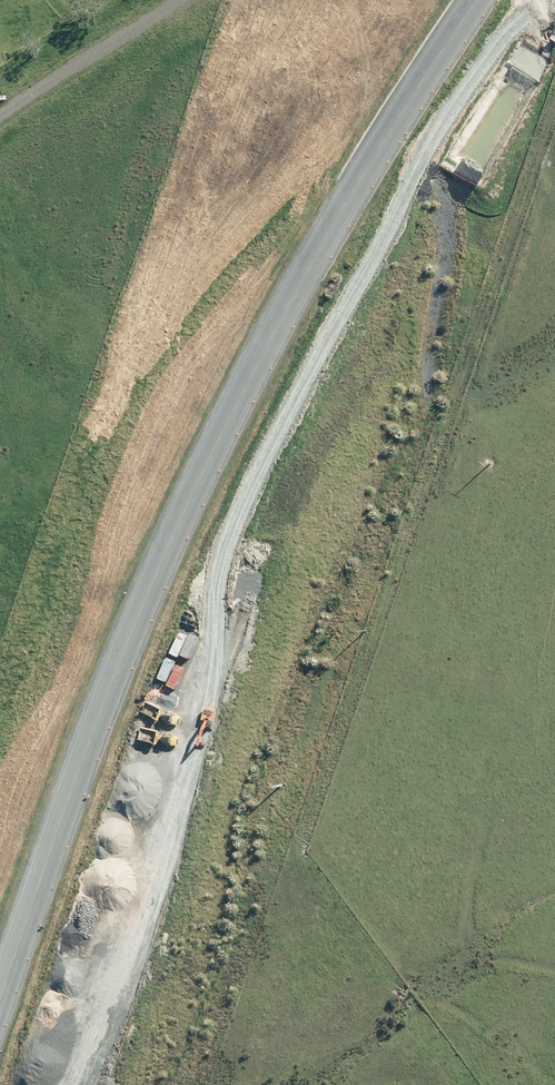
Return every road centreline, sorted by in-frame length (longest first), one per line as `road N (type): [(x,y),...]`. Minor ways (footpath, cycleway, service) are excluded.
road 1 (trunk): [(474,0),(302,274),(205,457),(104,701),(0,994)]
road 2 (unclassified): [(0,980),(95,702),(200,458),(289,284),(468,0)]
road 3 (trunk): [(0,910),(189,431),(311,200),(439,0)]
road 4 (track): [(305,831),(554,99)]
road 5 (track): [(0,120),(185,0)]

